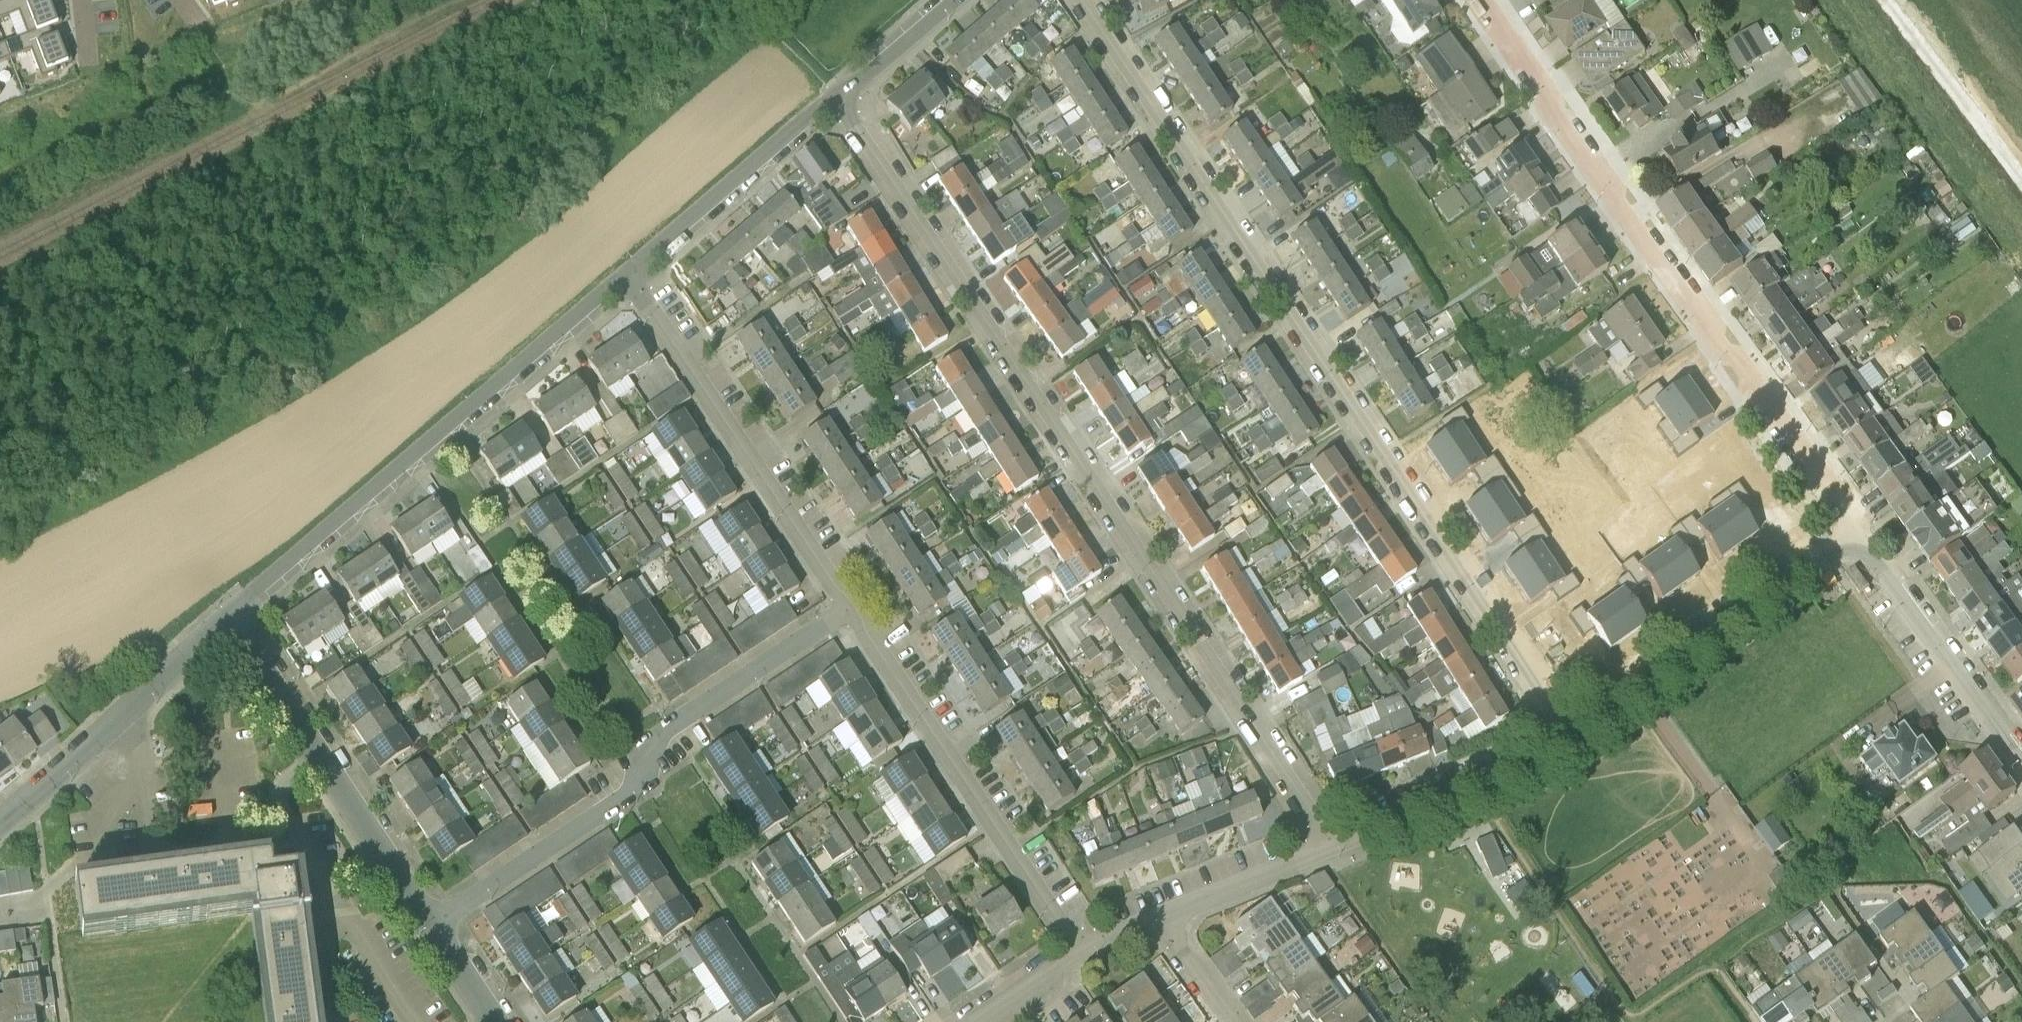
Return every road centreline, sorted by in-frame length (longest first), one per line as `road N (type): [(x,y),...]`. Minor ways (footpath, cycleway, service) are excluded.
road 1 (residential): [(1336,845),(836,96)]
road 2 (residential): [(1568,739),(1082,0)]
road 3 (residential): [(1859,532),(1481,0)]
road 4 (residential): [(433,927),(622,801),(662,732),(850,610)]
road 5 (residential): [(226,619),(627,273)]
road 6 (residential): [(1079,950),(850,610)]
road 7 (residential): [(850,610),(627,273)]
road 8 (residential): [(1568,739),(1859,532)]
road 9 (residential): [(2021,763),(1859,532)]
road 10 (residential): [(627,273),(836,96)]
road 11 (residential): [(1336,845),(1517,771),(1568,739)]
road 12 (residential): [(321,759),(284,781),(281,806),(353,926)]
road 13 (residential): [(433,927),(321,759)]
road 14 (residential): [(1164,916),(1336,845)]
road 15 (residential): [(0,822),(133,703)]
road 16 (residential): [(321,759),(226,619)]
road 17 (residential): [(836,96),(950,0)]
road 18 (residential): [(151,862),(121,865),(103,855),(98,823),(142,779)]
road 19 (residential): [(973,1021),(1079,950)]
road 20 (residential): [(1233,1021),(1164,916)]
road 21 (residential): [(133,703),(226,619)]

